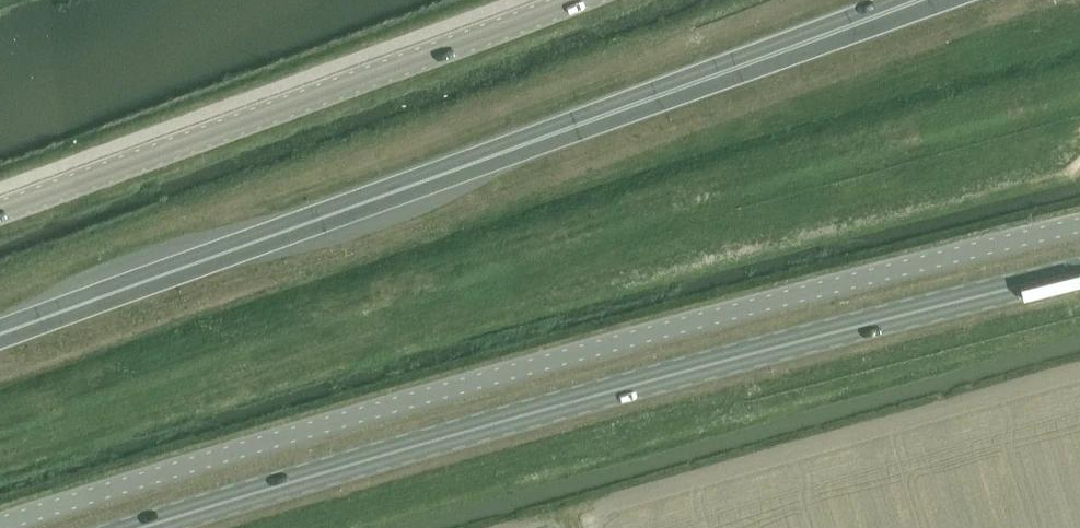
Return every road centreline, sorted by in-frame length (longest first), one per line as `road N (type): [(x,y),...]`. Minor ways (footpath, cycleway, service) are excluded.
road 1 (unclassified): [(1079,225),(496,376),(0,524)]
road 2 (trunk): [(916,0),(0,335)]
road 3 (secondary): [(143,527),(510,420),(1079,272)]
road 4 (secondary): [(0,212),(580,0)]

